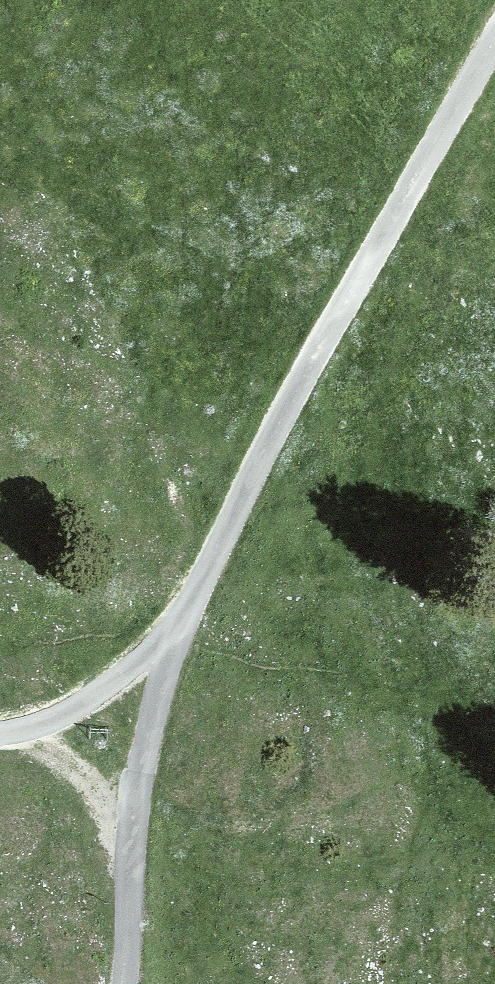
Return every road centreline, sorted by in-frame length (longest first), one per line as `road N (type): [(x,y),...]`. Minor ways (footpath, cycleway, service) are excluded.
road 1 (track): [(350,294),(177,623)]
road 2 (unclassified): [(494,48),(350,294)]
road 3 (track): [(177,623),(131,839)]
road 4 (track): [(177,623),(102,690),(29,728)]
road 5 (track): [(131,839),(79,772),(29,728)]
road 6 (track): [(131,839),(125,983)]

